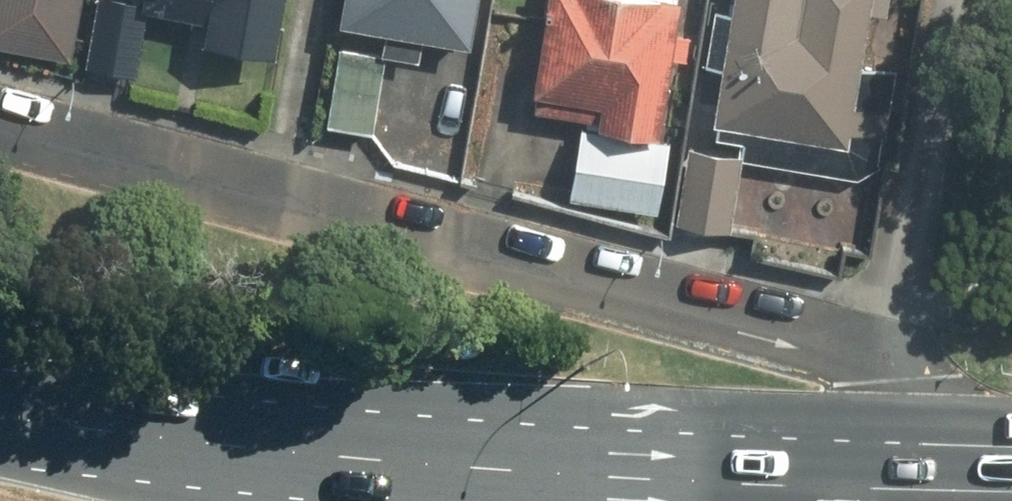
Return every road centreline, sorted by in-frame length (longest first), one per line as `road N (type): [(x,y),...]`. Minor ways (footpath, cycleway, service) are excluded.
road 1 (residential): [(0,108),(652,277),(908,377),(1011,484)]
road 2 (primary): [(0,411),(234,448),(426,465),(1011,492)]

